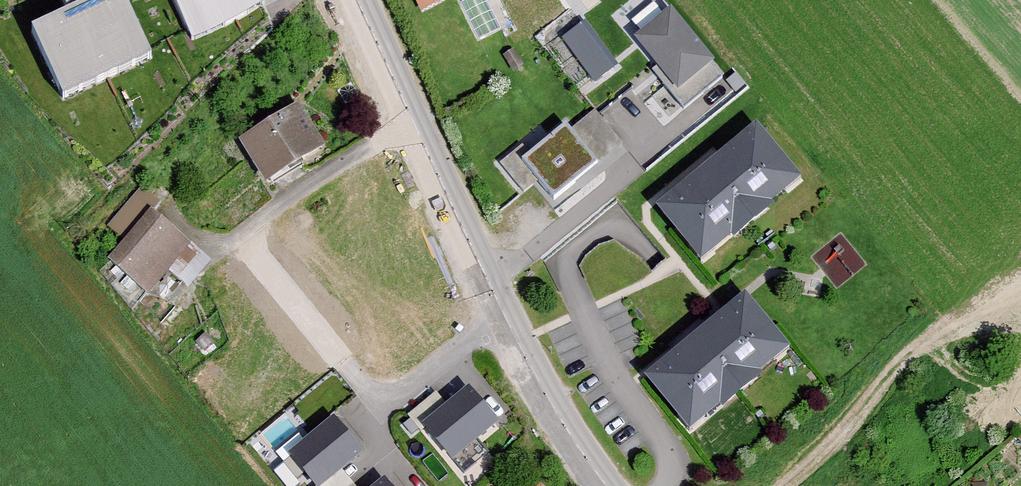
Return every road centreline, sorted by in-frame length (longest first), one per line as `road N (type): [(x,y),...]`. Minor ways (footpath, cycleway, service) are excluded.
road 1 (tertiary): [(358,0),(518,343),(610,485)]

